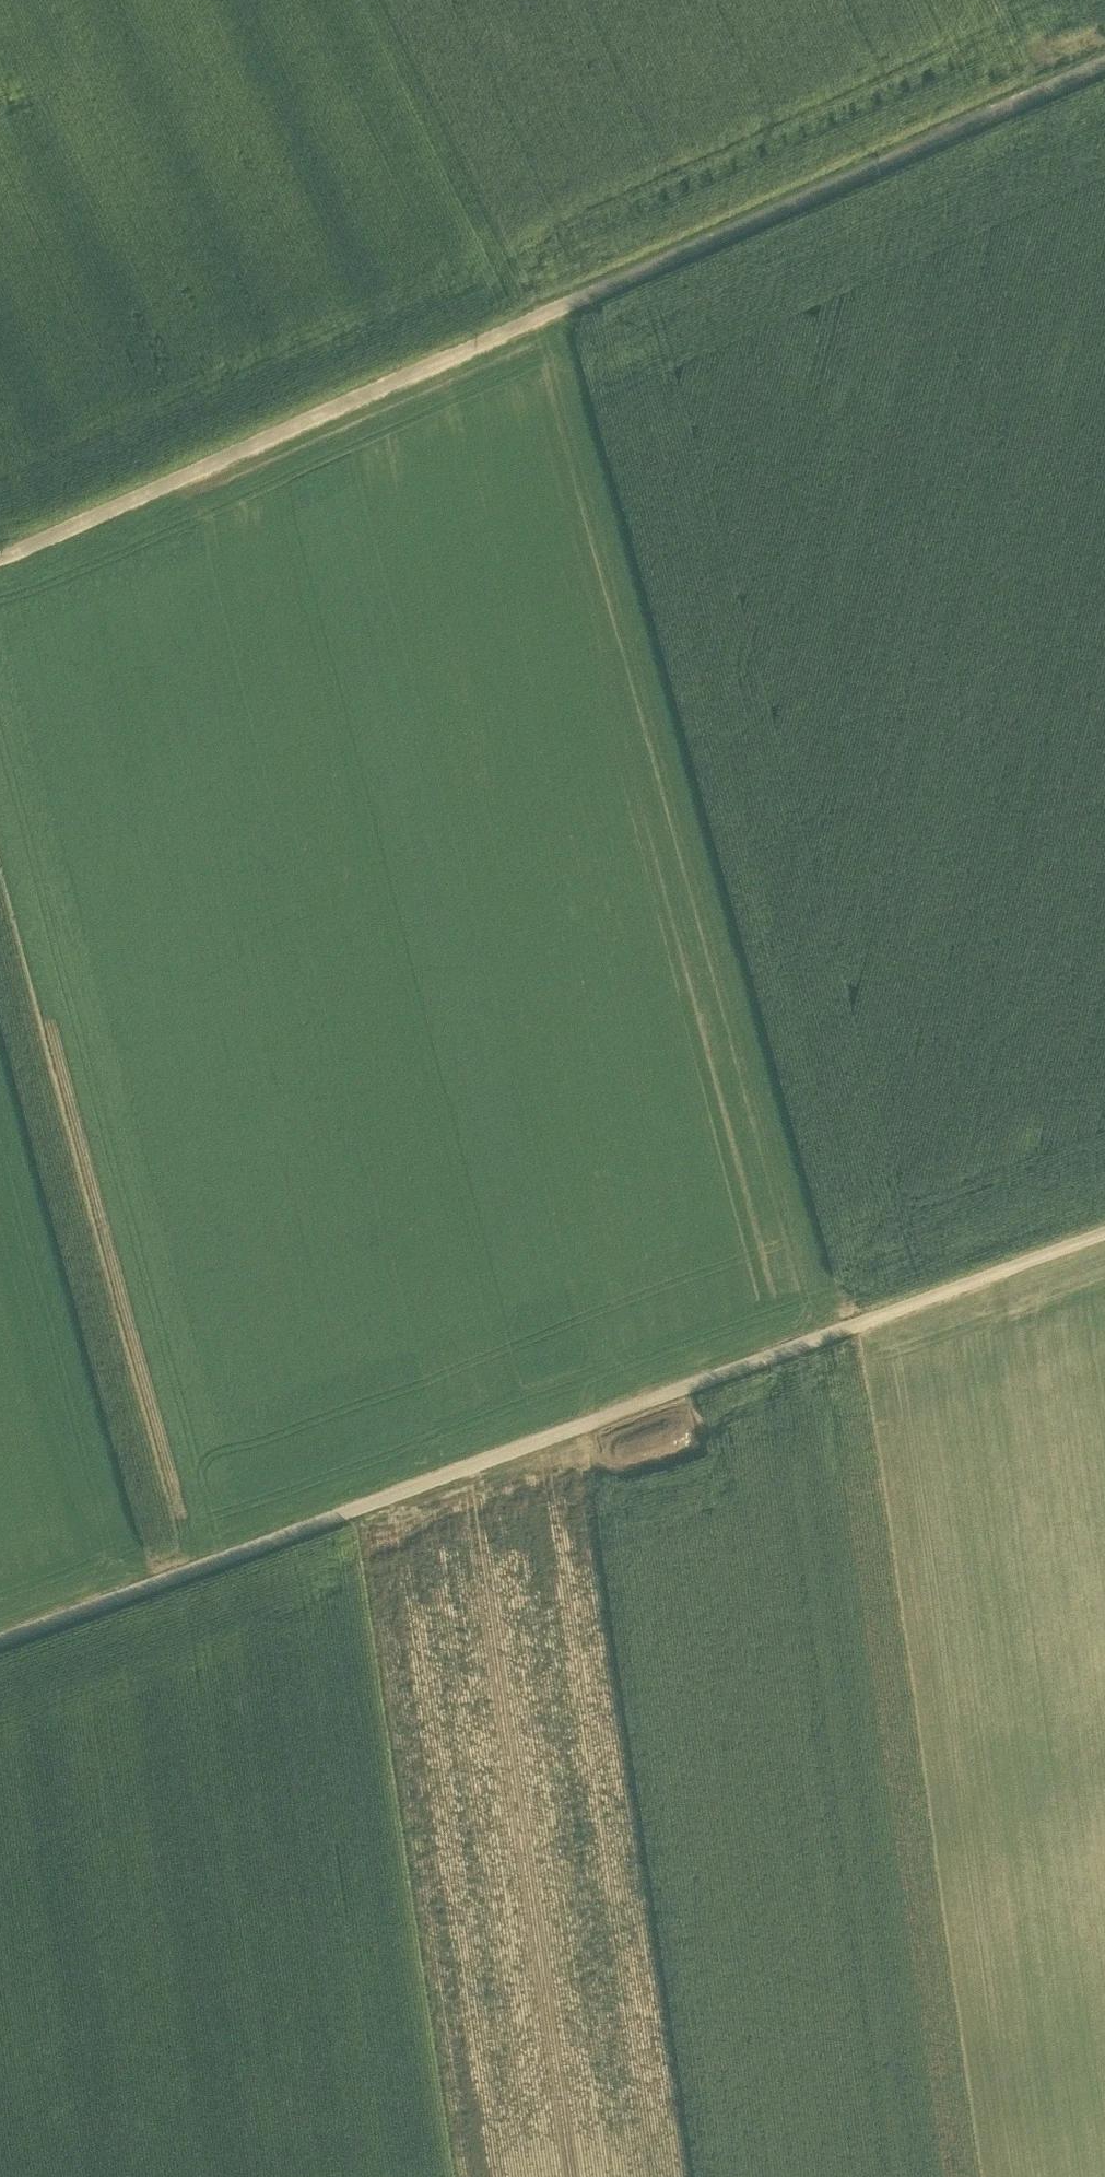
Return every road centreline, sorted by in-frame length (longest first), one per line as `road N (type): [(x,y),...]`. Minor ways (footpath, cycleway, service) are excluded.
road 1 (unclassified): [(0,558),(1104,61)]
road 2 (unclassified): [(1104,1234),(0,1640)]

